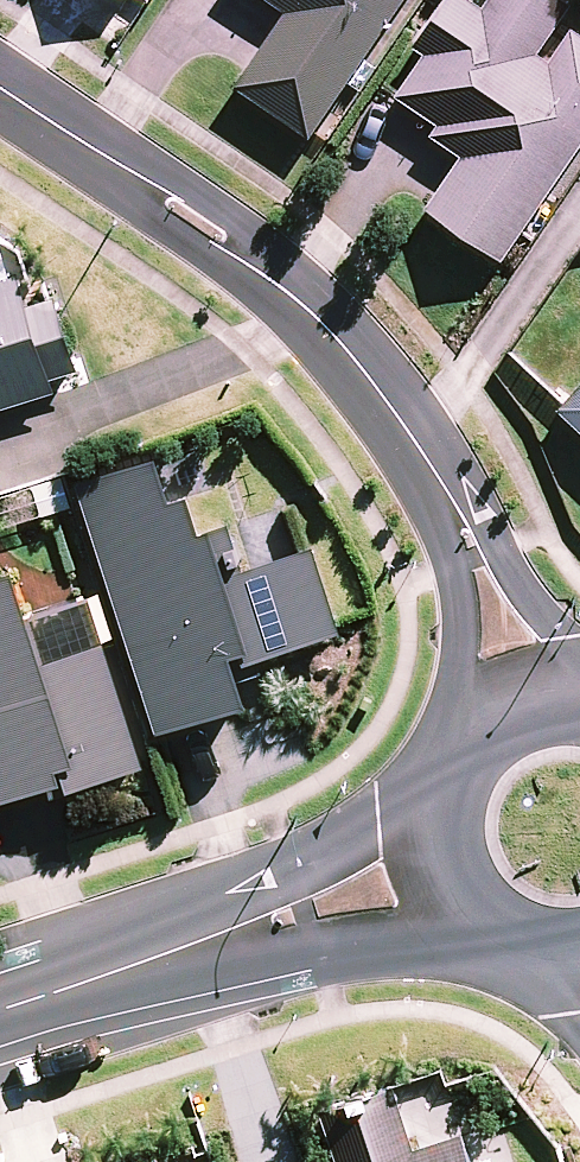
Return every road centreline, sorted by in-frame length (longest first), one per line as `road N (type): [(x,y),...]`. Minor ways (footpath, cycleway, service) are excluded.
road 1 (residential): [(0,89),(288,292),(376,387),(460,524),(512,711)]
road 2 (tertiary): [(0,1014),(440,868)]
road 3 (tertiary): [(440,868),(434,830),(455,759),(512,711)]
road 4 (tertiary): [(579,953),(525,951),(488,933),(459,904),(440,868)]

